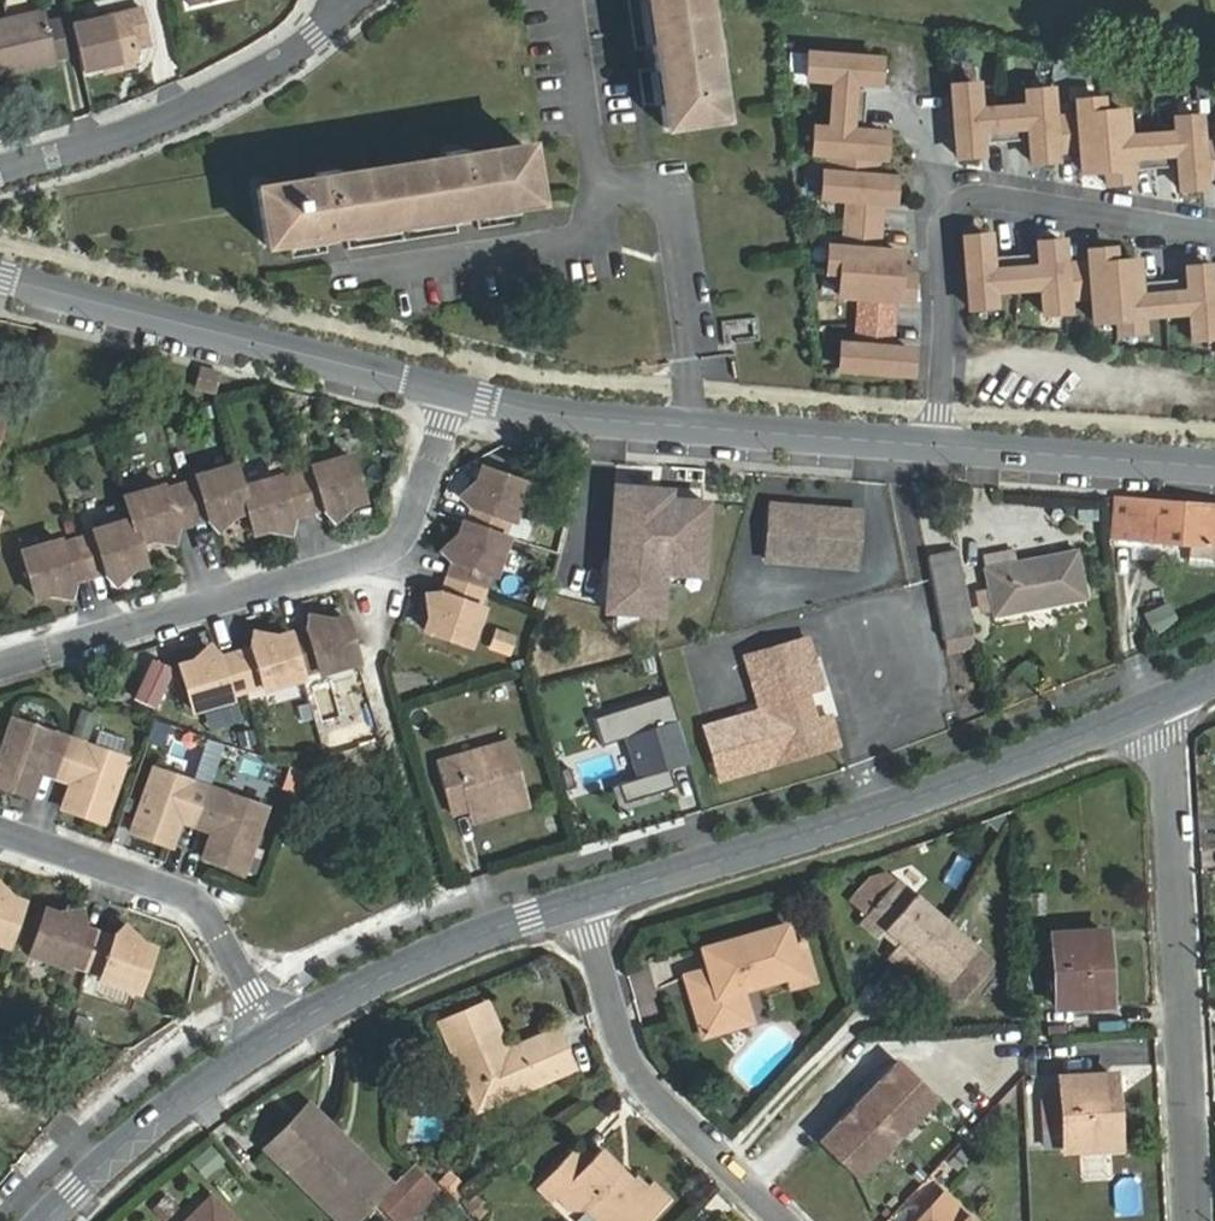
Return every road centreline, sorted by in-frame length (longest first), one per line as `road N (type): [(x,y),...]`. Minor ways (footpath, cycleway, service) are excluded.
road 1 (secondary): [(582,902),(922,797),(1167,707)]
road 2 (residential): [(0,665),(390,550),(411,527),(450,392)]
road 3 (residential): [(1167,707),(1194,1220)]
road 4 (residential): [(940,444),(949,210),(983,192),(1214,228)]
road 5 (residential): [(450,392),(940,444)]
road 6 (residential): [(0,279),(450,392)]
road 7 (residential): [(369,0),(319,43),(177,124),(0,180)]
road 8 (residential): [(582,902),(635,1081),(784,1220)]
road 9 (residential): [(273,1033),(199,888),(0,824)]
road 10 (secondary): [(273,1033),(470,938),(582,902)]
road 11 (secondary): [(43,1220),(160,1113),(273,1033)]
road 12 (residential): [(940,444),(1214,469)]

